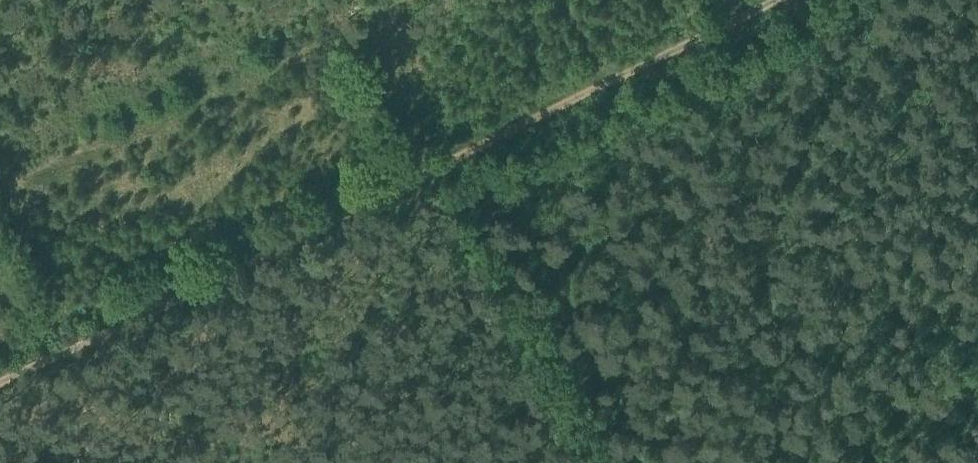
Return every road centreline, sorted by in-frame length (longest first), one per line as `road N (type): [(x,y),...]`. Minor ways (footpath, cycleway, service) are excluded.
road 1 (track): [(786,0),(0,382)]

